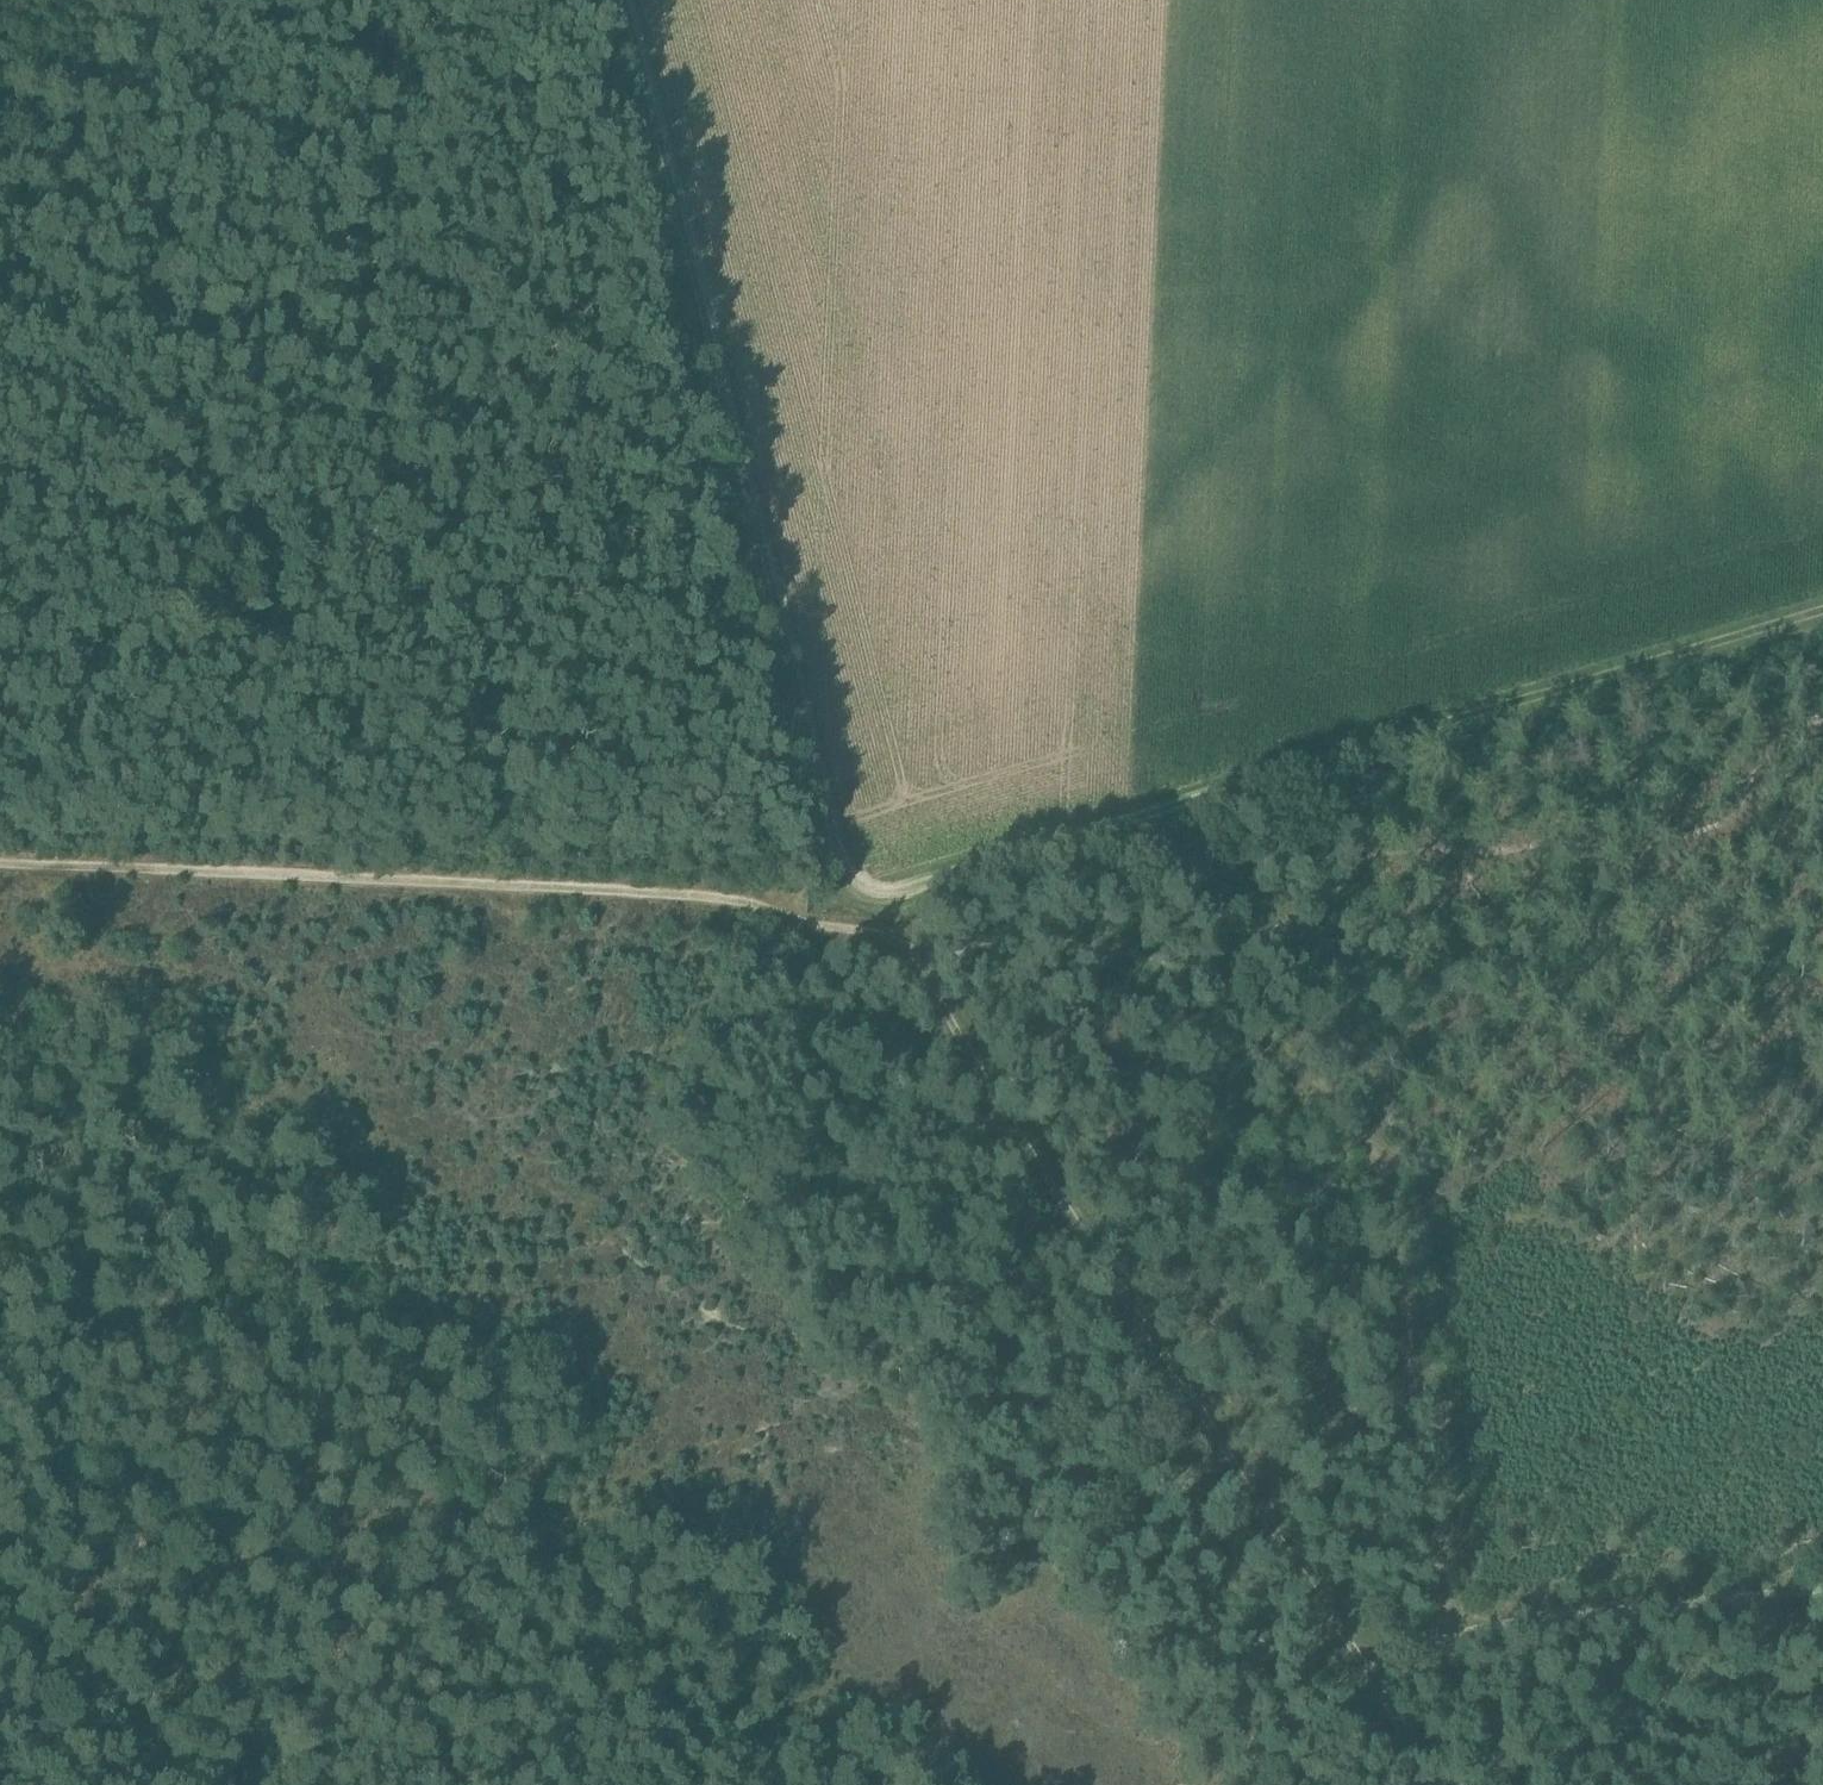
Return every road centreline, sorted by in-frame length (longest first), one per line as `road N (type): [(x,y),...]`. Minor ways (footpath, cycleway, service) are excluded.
road 1 (track): [(1822,602),(878,888),(846,868),(623,0)]
road 2 (track): [(933,967),(1004,985),(1366,997),(1378,1027),(1460,1645)]
road 3 (track): [(933,967),(933,1013),(1427,1784)]
road 4 (track): [(0,867),(818,911),(933,967)]
road 5 (track): [(1460,1645),(1822,1567)]
road 6 (track): [(1200,1784),(1364,1687),(1460,1645)]

